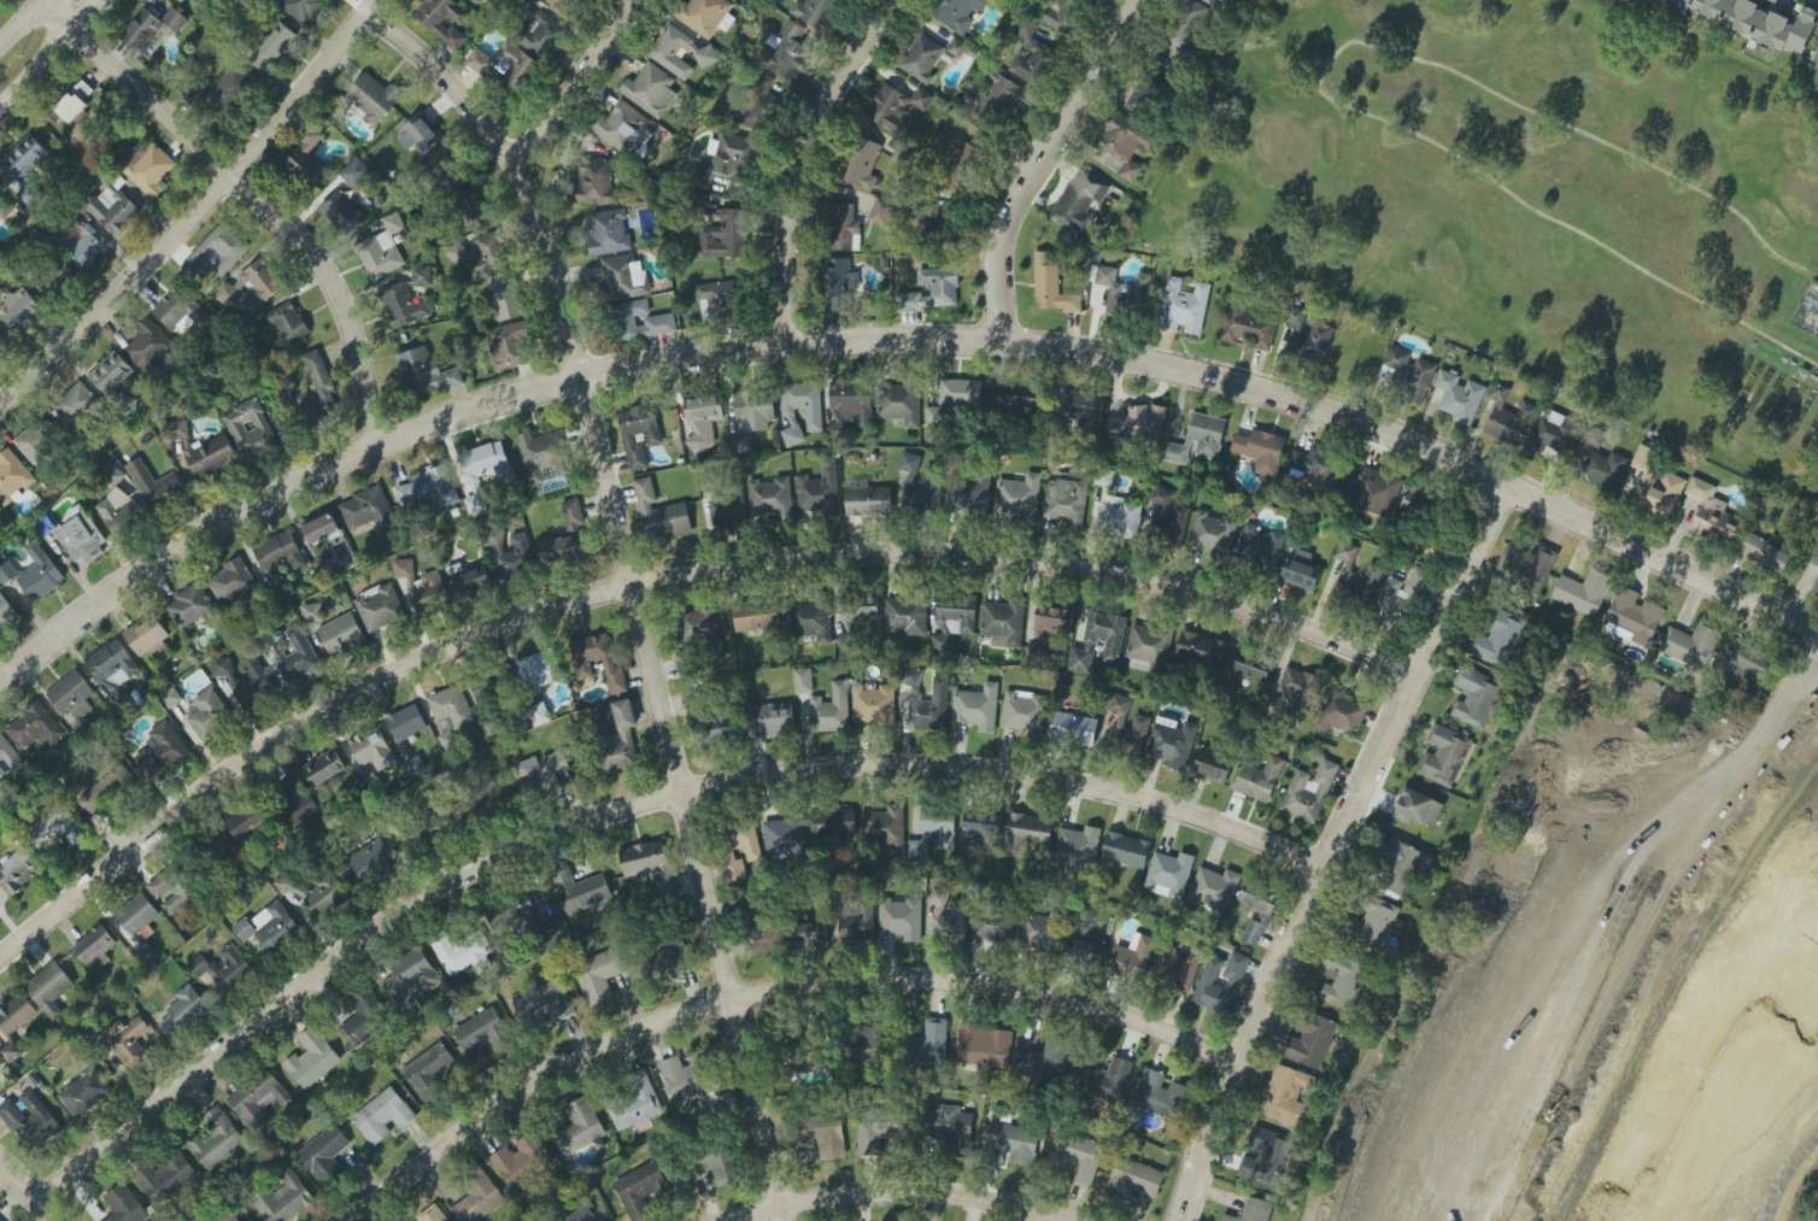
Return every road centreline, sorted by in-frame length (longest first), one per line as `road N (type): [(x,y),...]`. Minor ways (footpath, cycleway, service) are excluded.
road 1 (residential): [(0,688),(118,591),(379,445),(585,378),(791,345),(1001,342),(1093,353),(1279,395),(1377,425),(1507,483),(1817,637)]
road 2 (residential): [(0,966),(166,824),(346,698),(512,618),(755,563),(879,554),(1073,567),(1266,616),(1419,675)]
road 3 (residential): [(46,1198),(387,922),(568,827),(682,793),(850,768),(1026,773),(1121,793),(1326,869)]
road 4 (residential): [(369,10),(465,94),(517,162),(550,243),(786,1220)]
road 5 (residential): [(354,1220),(480,1119),(623,1037),(733,1000),(843,981),(1013,991),(1131,1019),(1236,1061)]
road 6 (residential): [(1185,1220),(1236,1061),(1507,483)]
road 7 (residential): [(37,5),(310,246),(357,341),(379,445)]
road 8 (residential): [(0,406),(61,356),(307,89),(376,0)]
road 9 (residential): [(1001,342),(995,276),(1002,224),(1137,0)]
road 10 (residential): [(791,345),(787,240),(809,153),(892,0)]
road 11 (residential): [(741,1220),(856,1194),(1003,1204),(1054,1220)]
road 12 (residential): [(517,162),(640,0)]
road 13 (secondary): [(0,103),(94,0)]

